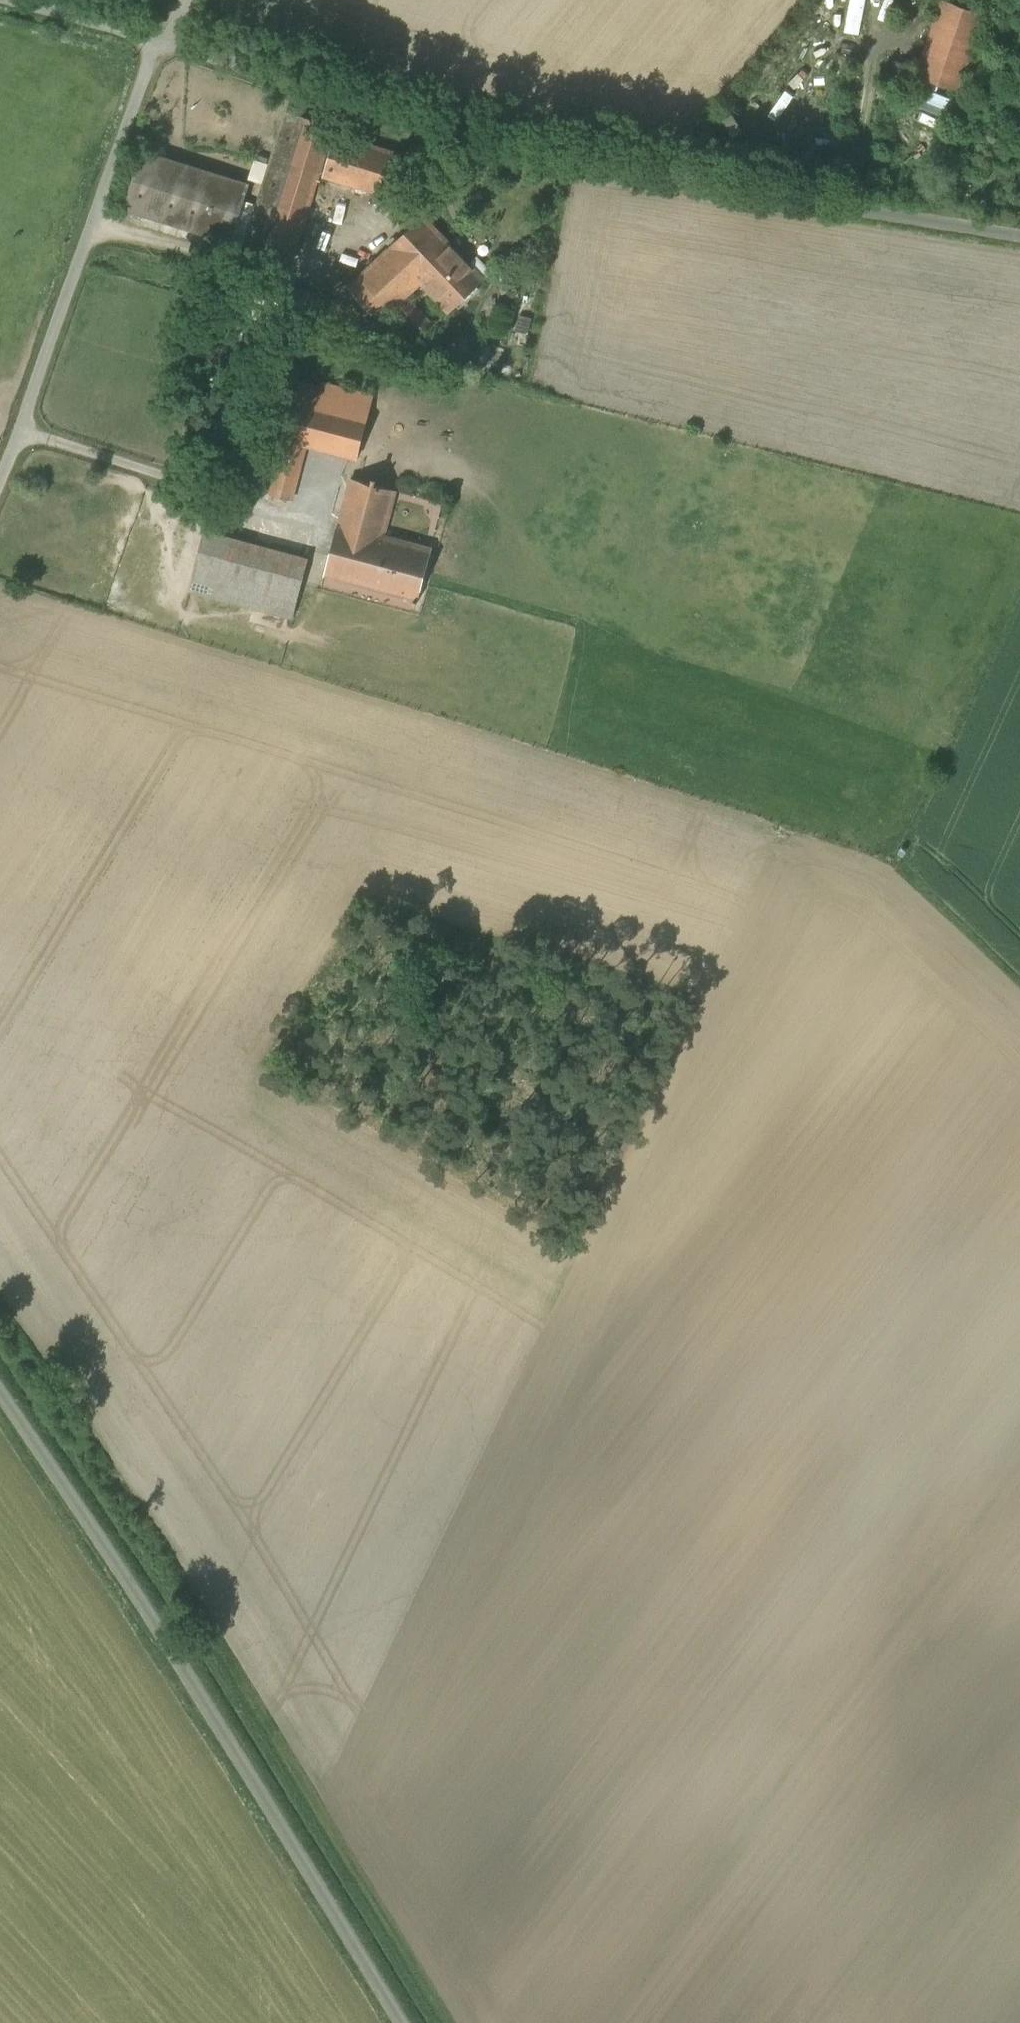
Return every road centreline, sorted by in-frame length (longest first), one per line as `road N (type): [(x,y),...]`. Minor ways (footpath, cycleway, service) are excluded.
road 1 (unclassified): [(1019,221),(533,141),(164,25)]
road 2 (unclassified): [(399,2022),(0,1393)]
road 3 (unclassified): [(164,25),(75,297),(0,483)]

